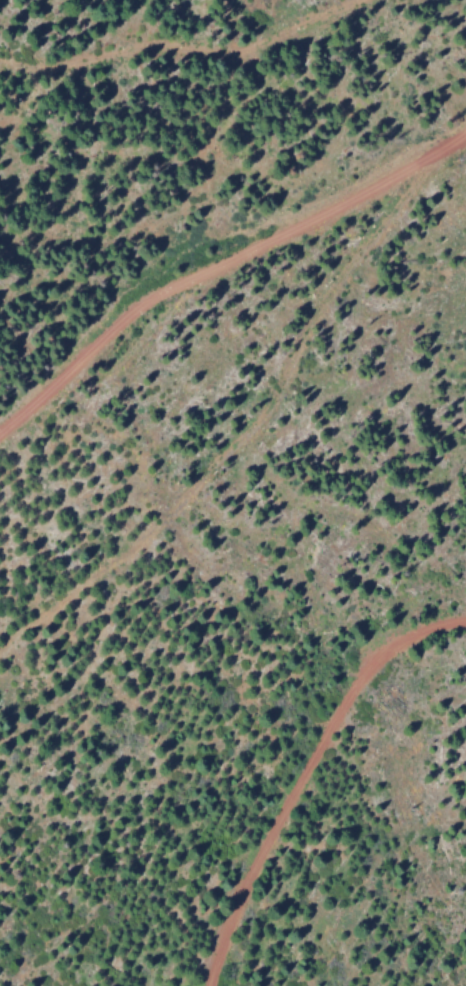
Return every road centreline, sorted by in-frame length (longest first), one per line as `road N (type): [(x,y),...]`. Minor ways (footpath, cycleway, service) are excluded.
road 1 (track): [(0,653),(235,447),(288,379),(301,341),(427,158)]
road 2 (track): [(465,134),(383,185),(146,302),(56,397),(0,442)]
road 3 (track): [(210,985),(218,941),(344,696),(387,645),(465,618)]

